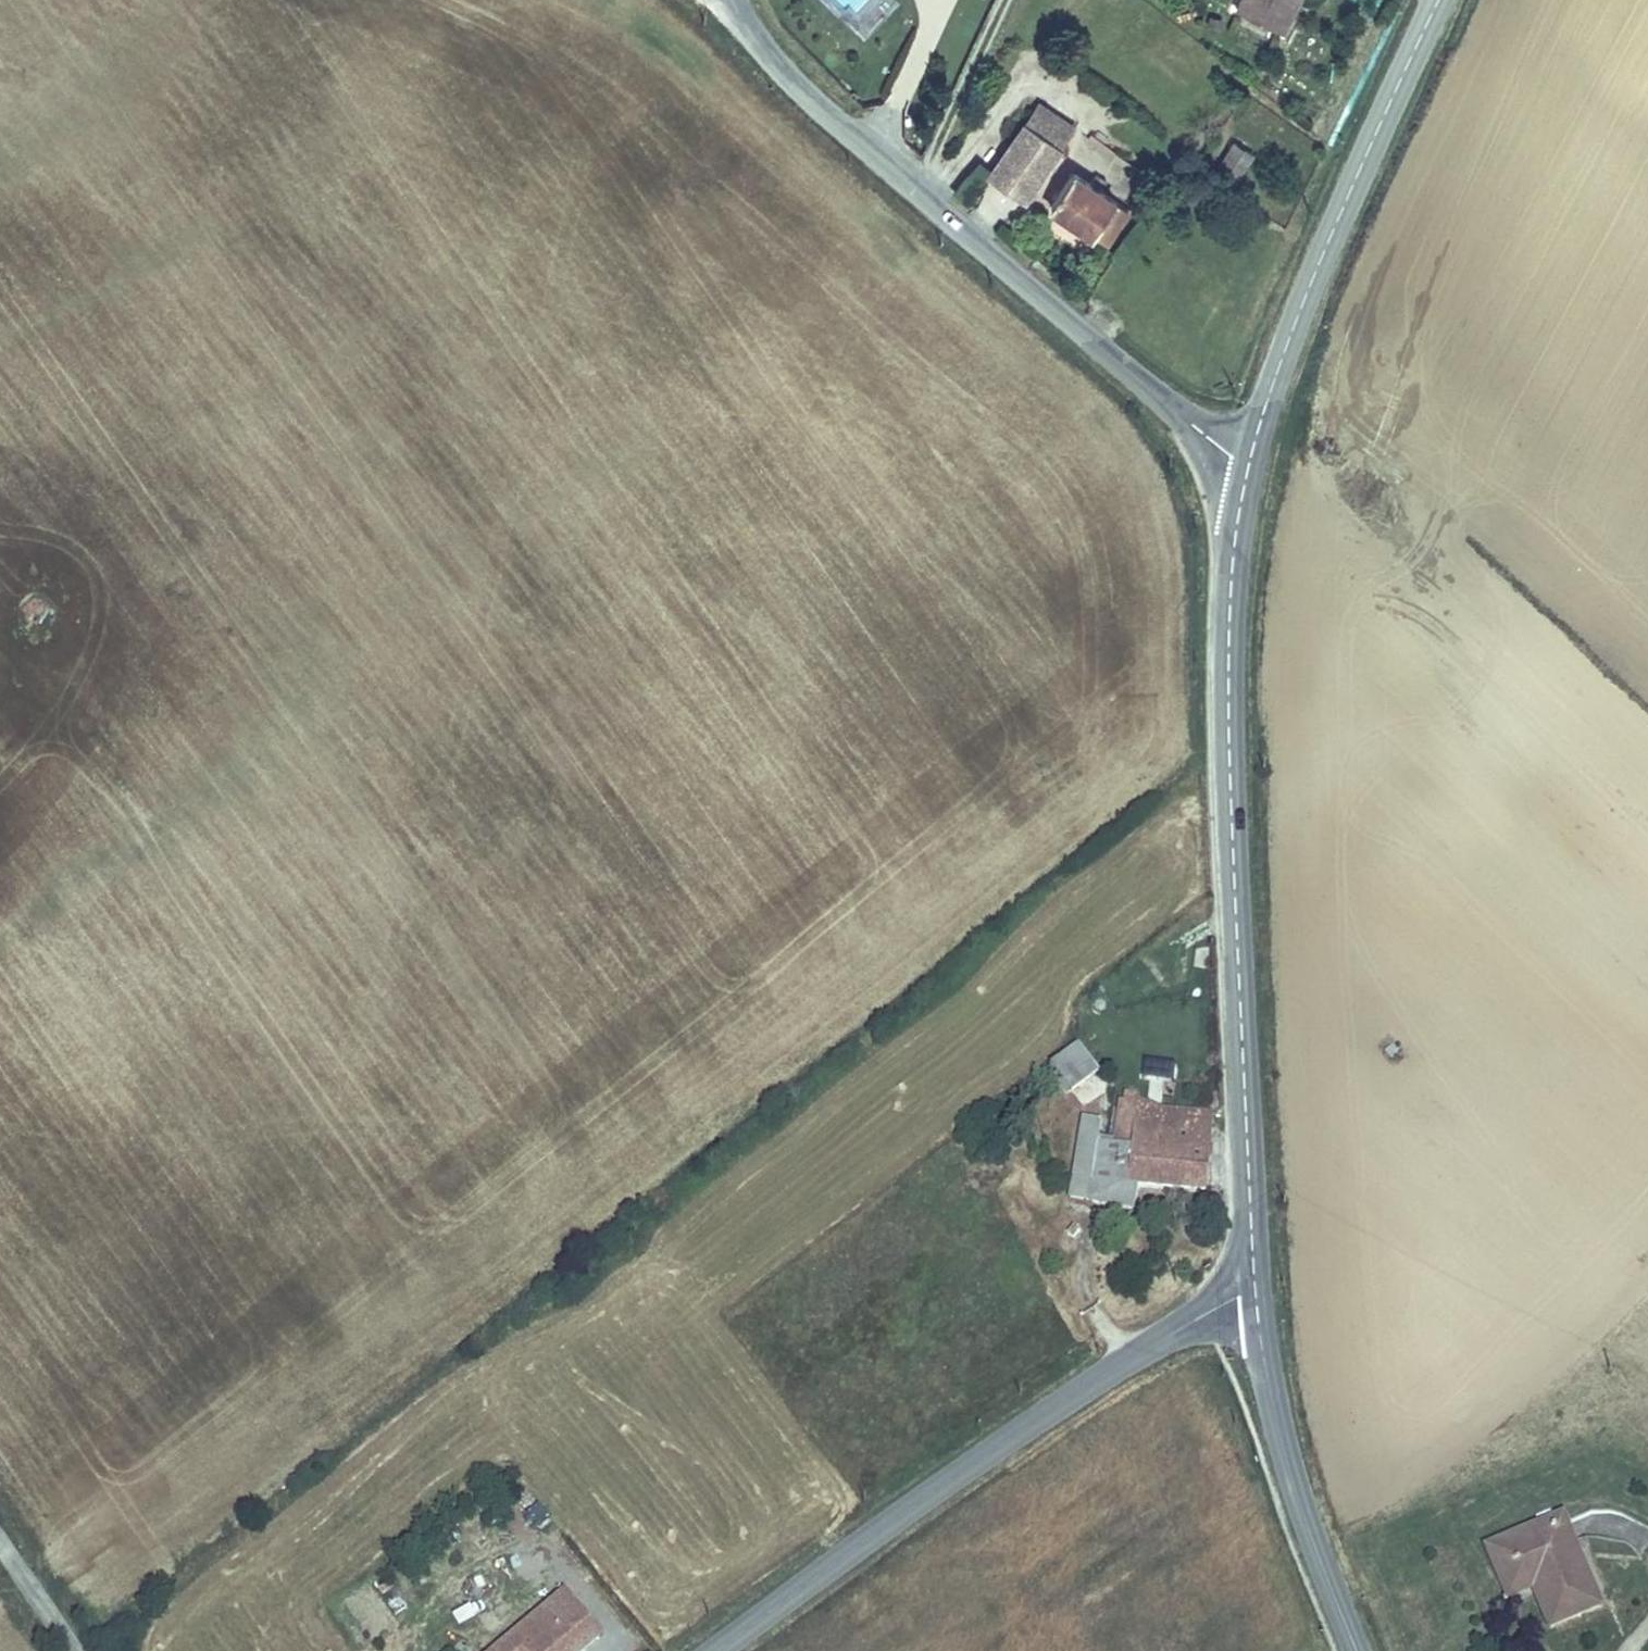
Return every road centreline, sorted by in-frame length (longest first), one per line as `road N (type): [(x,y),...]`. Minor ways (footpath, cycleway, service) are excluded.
road 1 (tertiary): [(1256,1295),(1231,942),(1225,700),(1230,602),(1251,461)]
road 2 (residential): [(1251,461),(1181,413),(774,65),(734,0)]
road 3 (tertiary): [(717,1650),(1123,1360),(1256,1295)]
road 4 (tertiary): [(1251,461),(1304,298),(1440,0)]
road 5 (tertiary): [(1353,1650),(1303,1525),(1263,1361),(1256,1295)]

